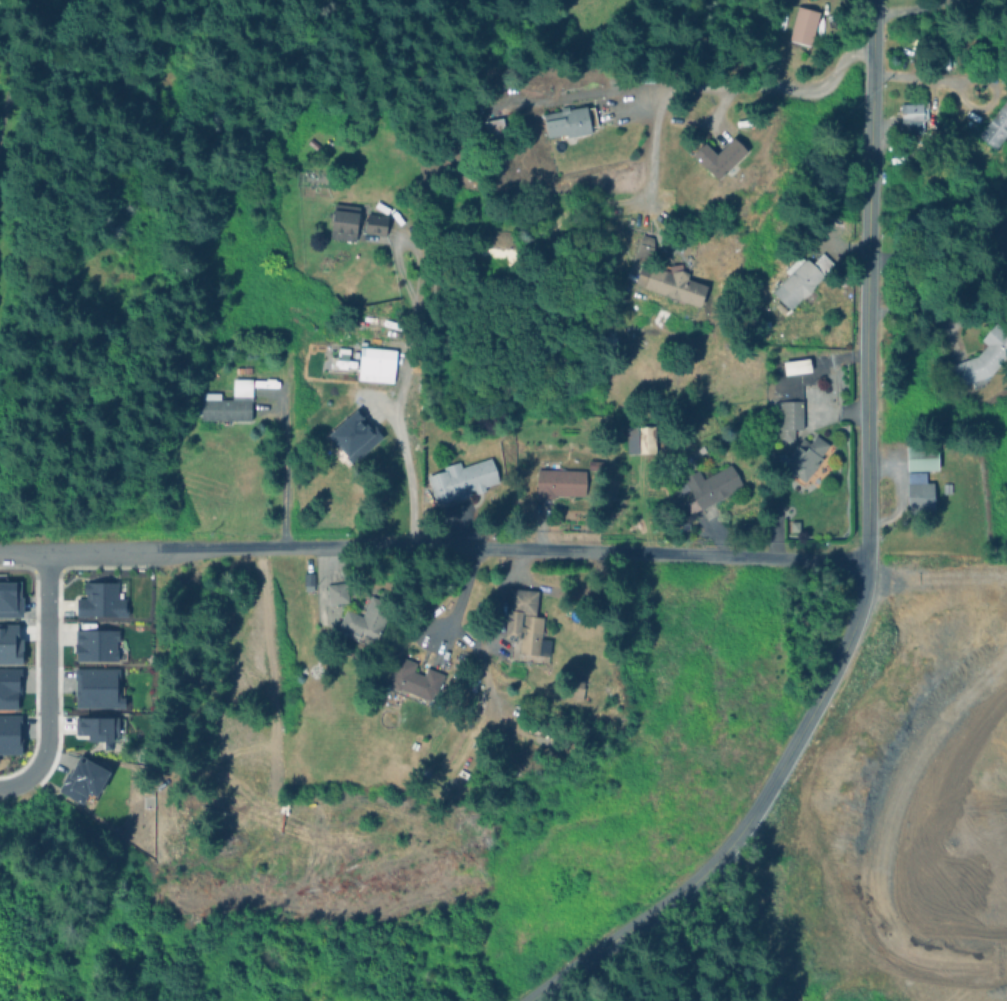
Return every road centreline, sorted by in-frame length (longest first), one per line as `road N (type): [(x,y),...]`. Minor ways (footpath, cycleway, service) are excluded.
road 1 (residential): [(867,560),(413,544),(162,545)]
road 2 (tertiary): [(867,560),(843,650),(749,817),(672,896),(533,1000)]
road 3 (tertiary): [(871,0),(867,560)]
road 4 (residential): [(515,0),(496,64),(498,86),(510,100),(678,82),(809,90),(828,82),(847,57),(872,52)]
road 5 (residential): [(413,544),(394,405),(445,345),(412,290)]
road 6 (residential): [(0,785),(30,771),(44,744),(40,545)]
road 7 (residential): [(162,545),(0,546)]
road 8 (residential): [(67,0),(0,126)]

